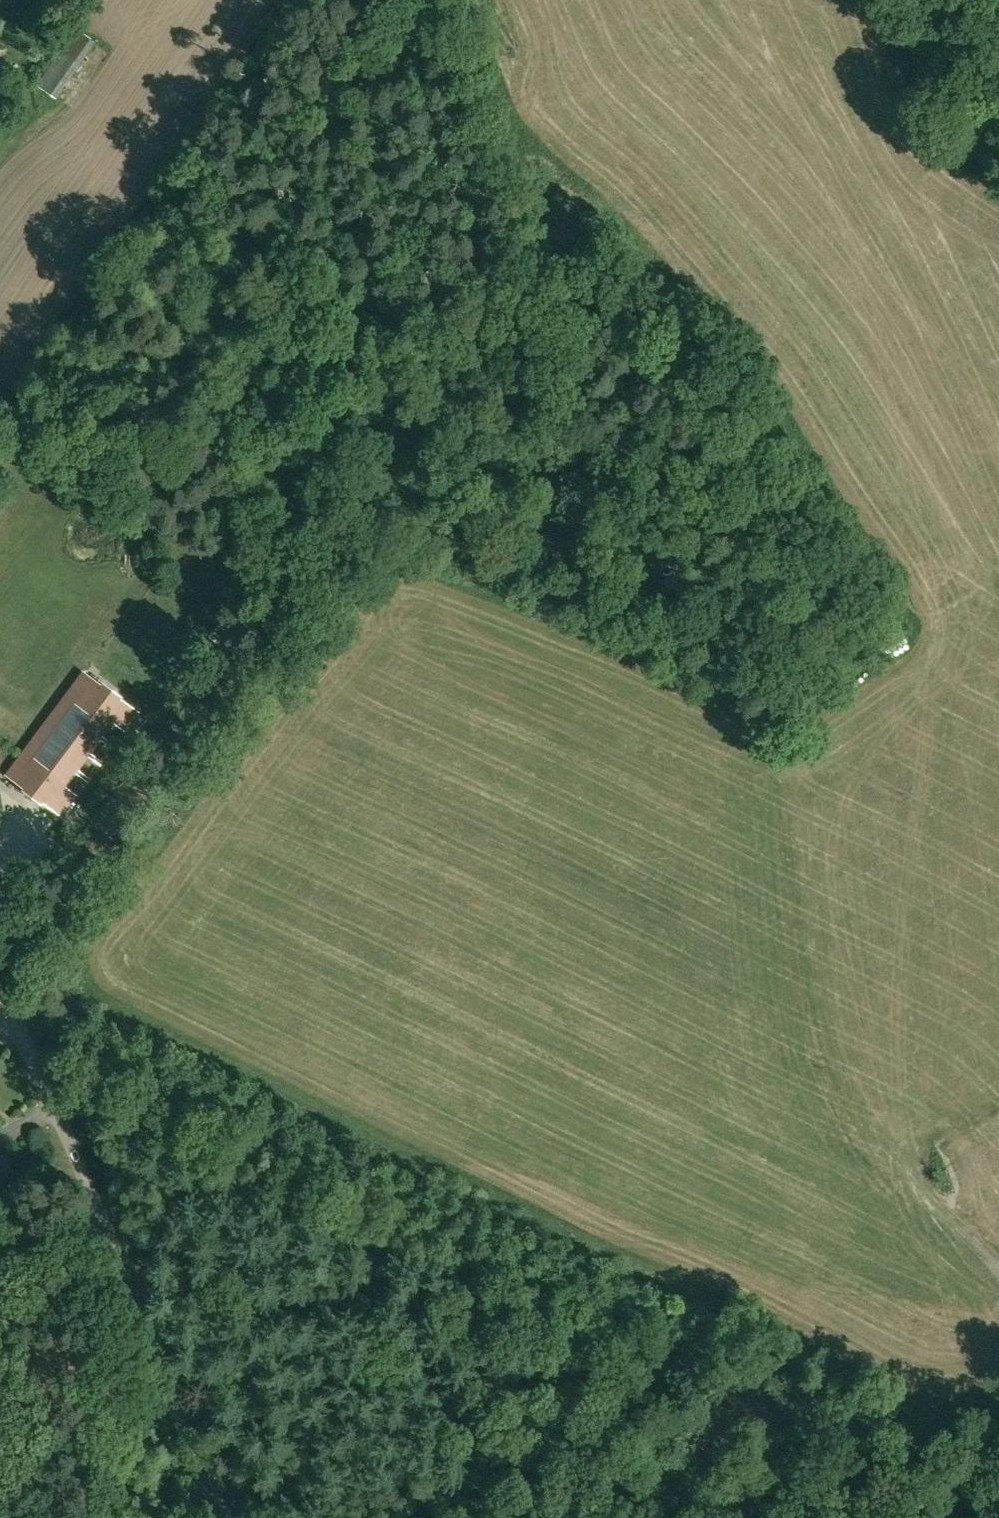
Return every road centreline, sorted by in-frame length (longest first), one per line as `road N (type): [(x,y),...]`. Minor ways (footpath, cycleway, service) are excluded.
road 1 (unclassified): [(235,1517),(0,1000)]

